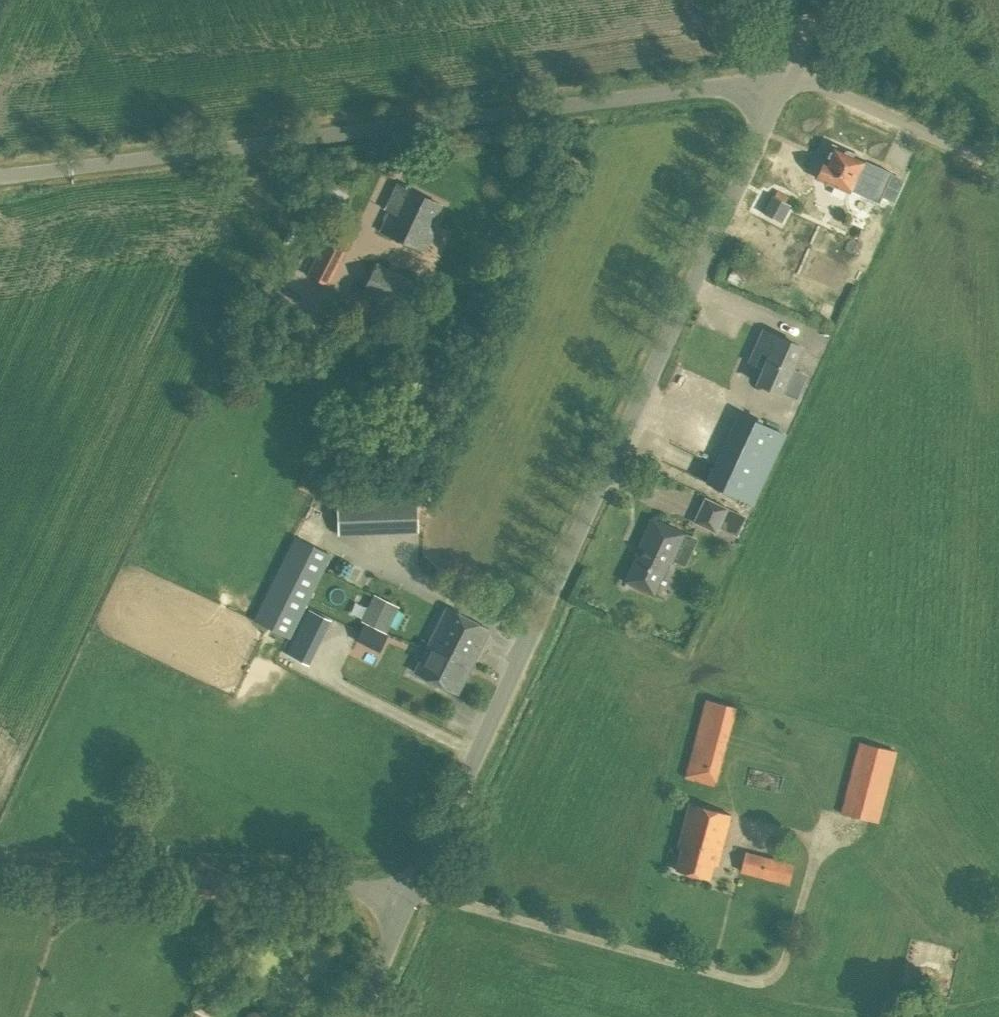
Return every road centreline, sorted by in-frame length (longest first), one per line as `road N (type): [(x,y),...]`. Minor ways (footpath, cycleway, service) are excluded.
road 1 (tertiary): [(412,889),(791,72)]
road 2 (unclassified): [(791,72),(0,176)]
road 3 (unclassified): [(412,889),(0,873)]
road 4 (unclassified): [(998,168),(791,72)]
road 5 (tertiary): [(355,1016),(412,889)]

